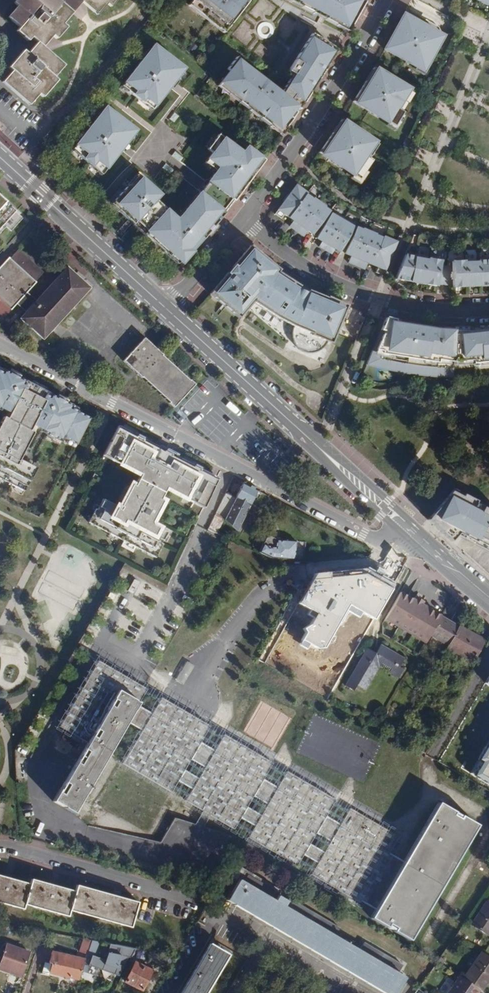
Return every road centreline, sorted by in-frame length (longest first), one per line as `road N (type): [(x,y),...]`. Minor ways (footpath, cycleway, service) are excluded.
road 1 (residential): [(0,344),(364,533),(432,553)]
road 2 (primary): [(166,308),(432,553)]
road 3 (residential): [(488,309),(404,304),(347,287),(244,220)]
road 4 (residential): [(244,220),(386,0)]
road 5 (primary): [(0,157),(166,308)]
road 6 (residential): [(0,845),(178,897)]

